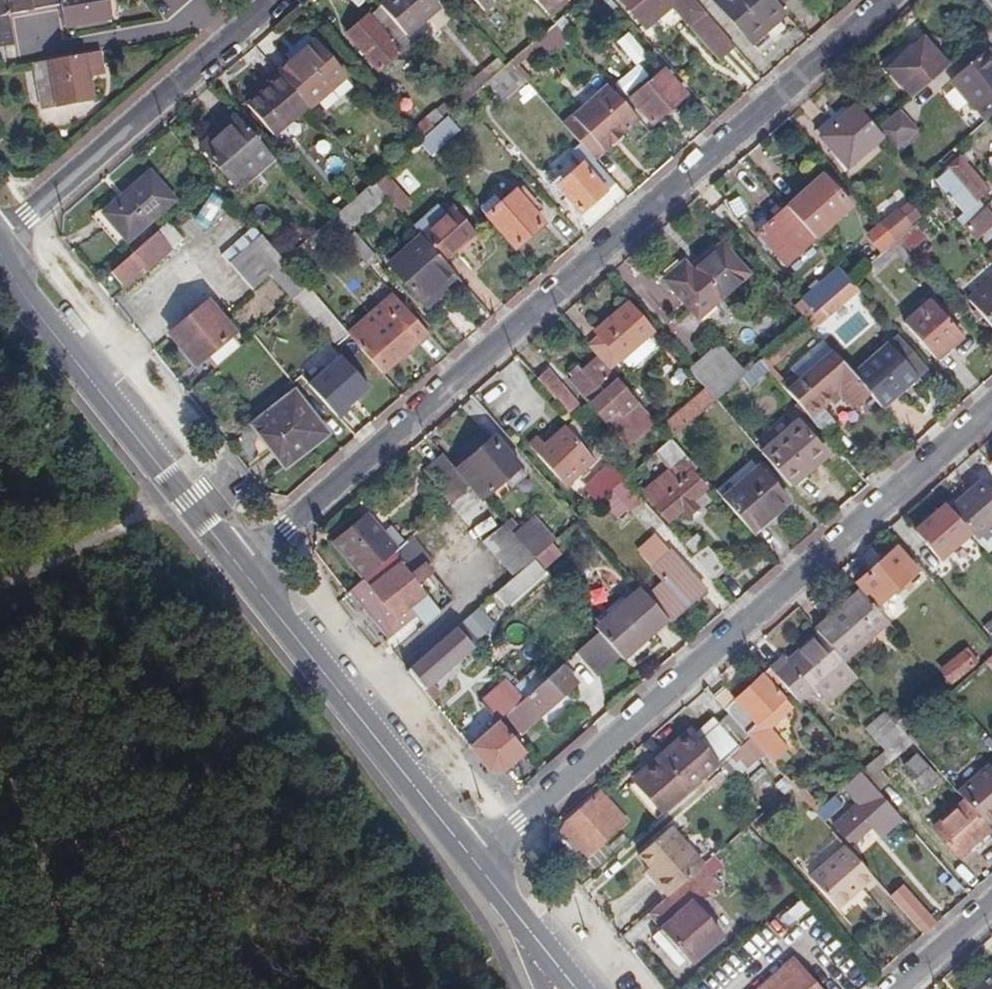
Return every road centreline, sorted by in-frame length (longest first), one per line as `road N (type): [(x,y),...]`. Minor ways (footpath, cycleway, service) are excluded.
road 1 (residential): [(241,567),(888,0)]
road 2 (residential): [(473,861),(991,408)]
road 3 (secondary): [(241,567),(193,498),(18,298),(0,264)]
road 4 (secondary): [(473,861),(241,567)]
road 5 (residential): [(0,237),(273,0)]
road 6 (residential): [(991,906),(897,988)]

